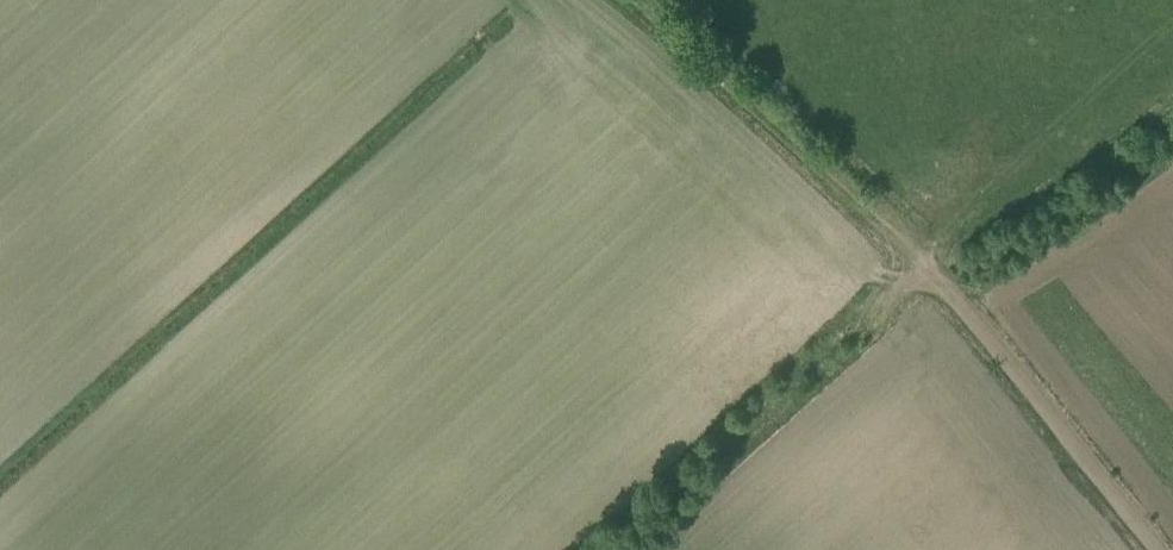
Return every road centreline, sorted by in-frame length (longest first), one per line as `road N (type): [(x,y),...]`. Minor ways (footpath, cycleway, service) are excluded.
road 1 (track): [(1165,549),(913,245),(642,0)]

